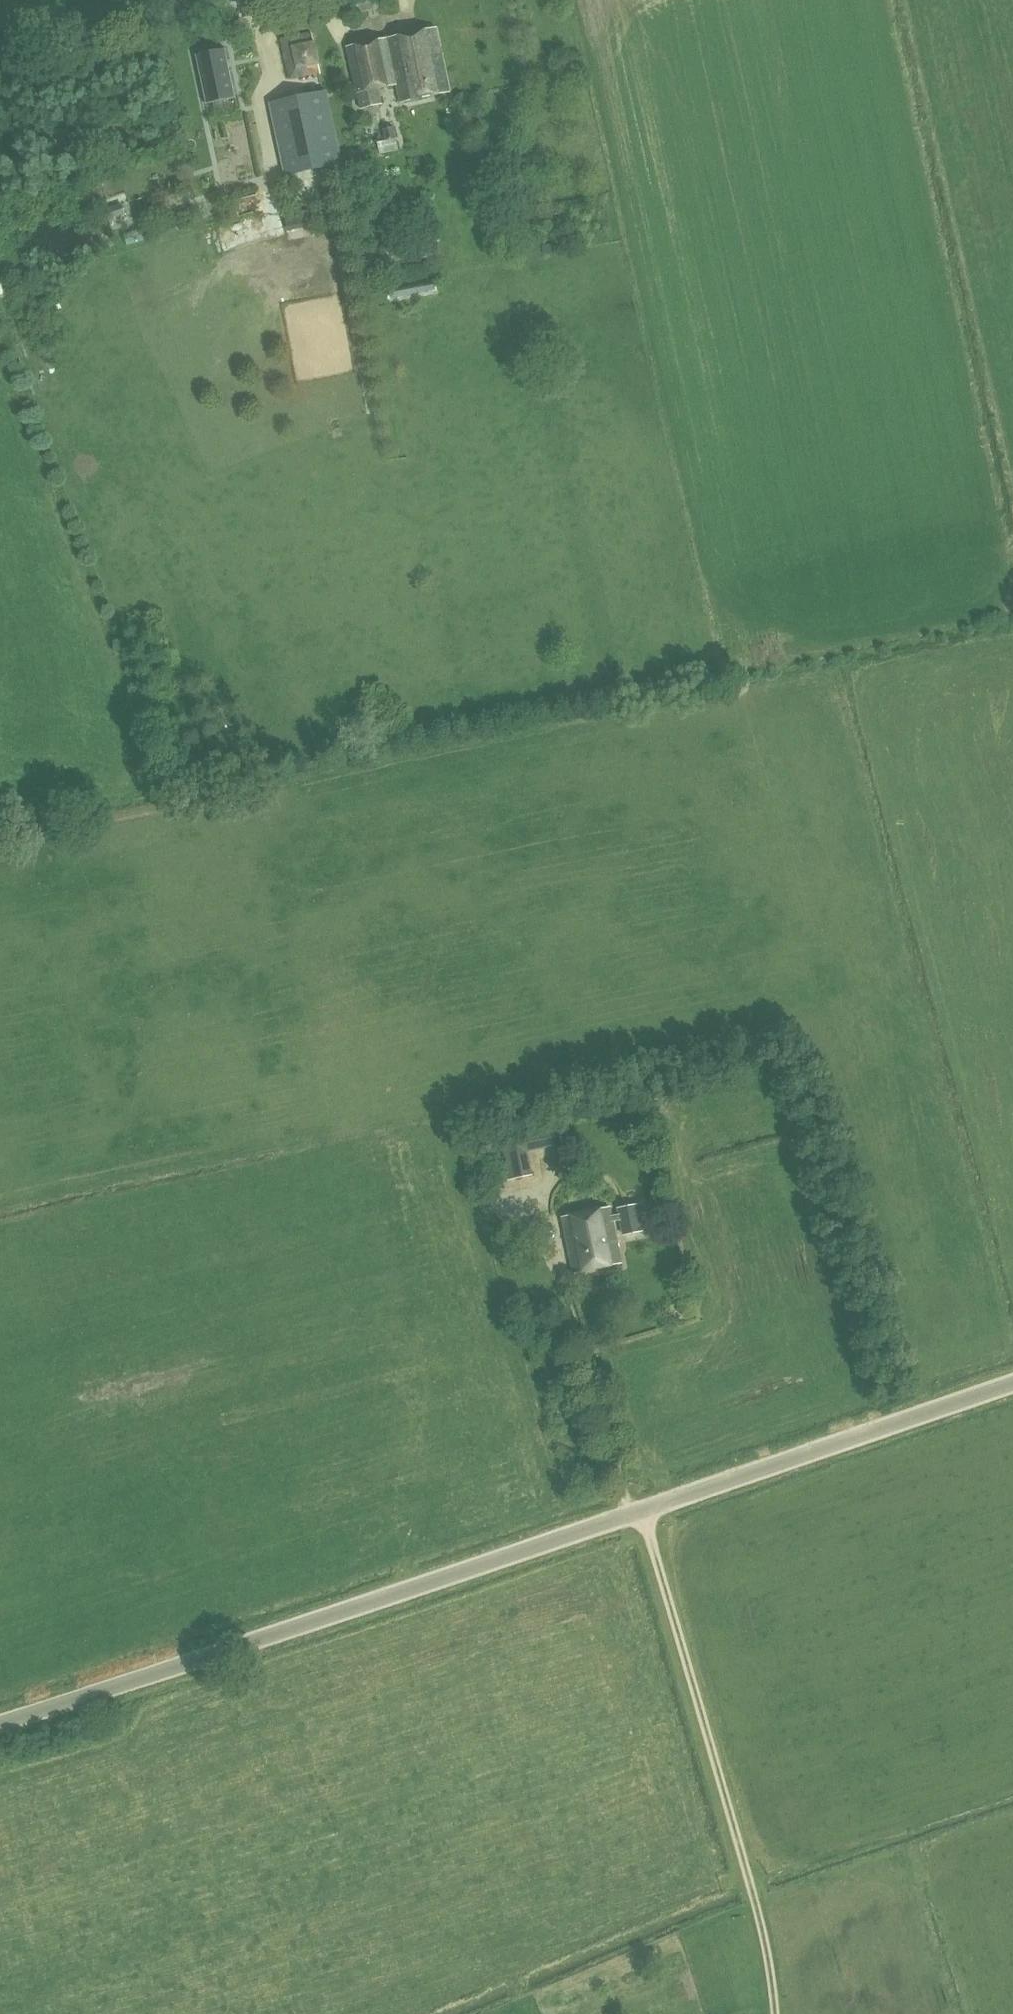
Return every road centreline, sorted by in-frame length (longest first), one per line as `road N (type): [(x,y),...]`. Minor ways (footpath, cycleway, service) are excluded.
road 1 (unclassified): [(0,1731),(1012,1385)]
road 2 (unclassified): [(0,43),(211,0)]

